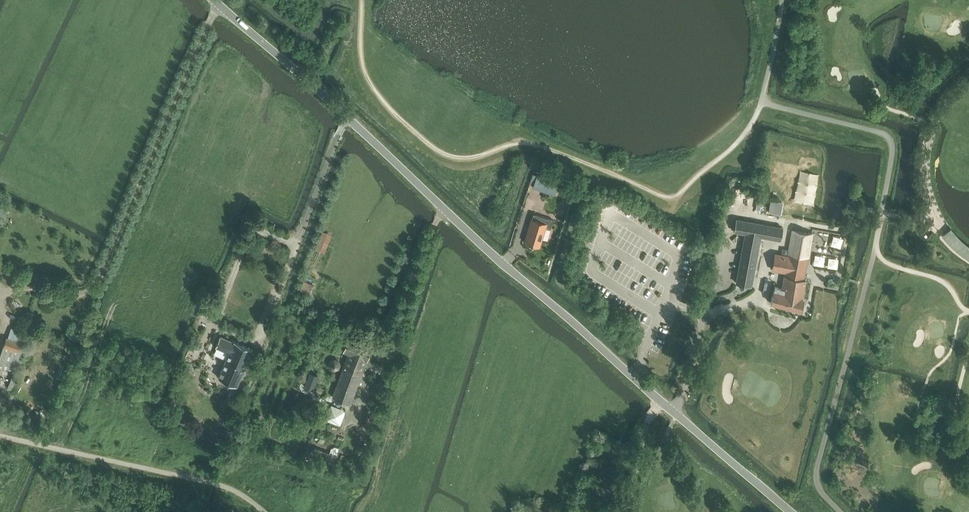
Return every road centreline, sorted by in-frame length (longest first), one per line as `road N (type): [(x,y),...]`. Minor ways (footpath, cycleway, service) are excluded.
road 1 (unclassified): [(790,511),(215,0)]

